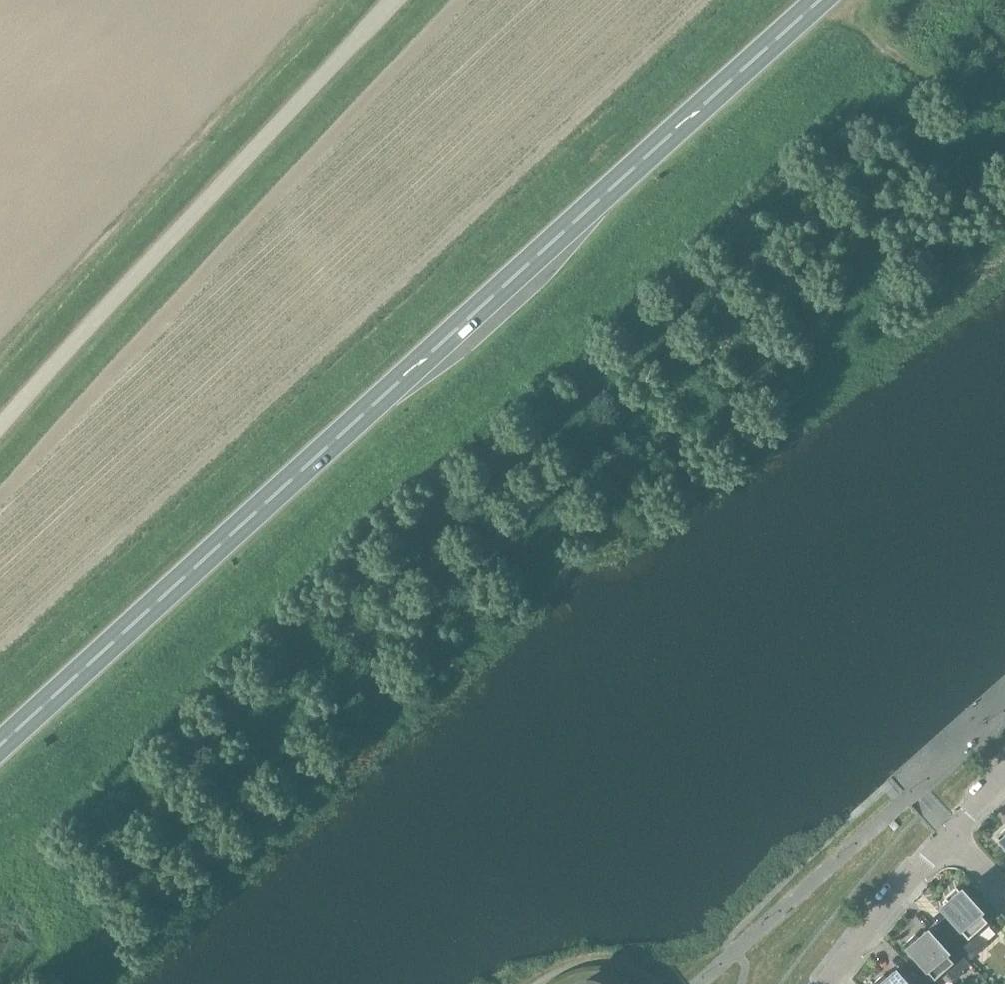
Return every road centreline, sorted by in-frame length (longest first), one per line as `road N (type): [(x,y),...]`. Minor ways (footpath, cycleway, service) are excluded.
road 1 (trunk): [(0,746),(823,0)]
road 2 (unclassified): [(0,429),(394,0)]
road 3 (residential): [(826,983),(950,834)]

